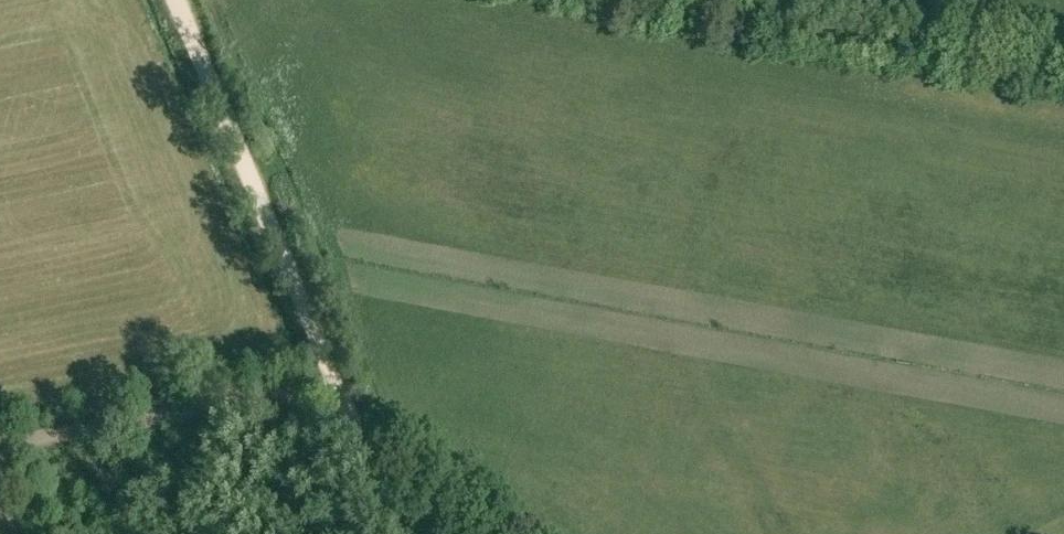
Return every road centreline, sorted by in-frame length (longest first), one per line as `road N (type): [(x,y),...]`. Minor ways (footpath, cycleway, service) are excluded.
road 1 (unclassified): [(179,0),(402,533)]
road 2 (track): [(610,0),(1063,76)]

